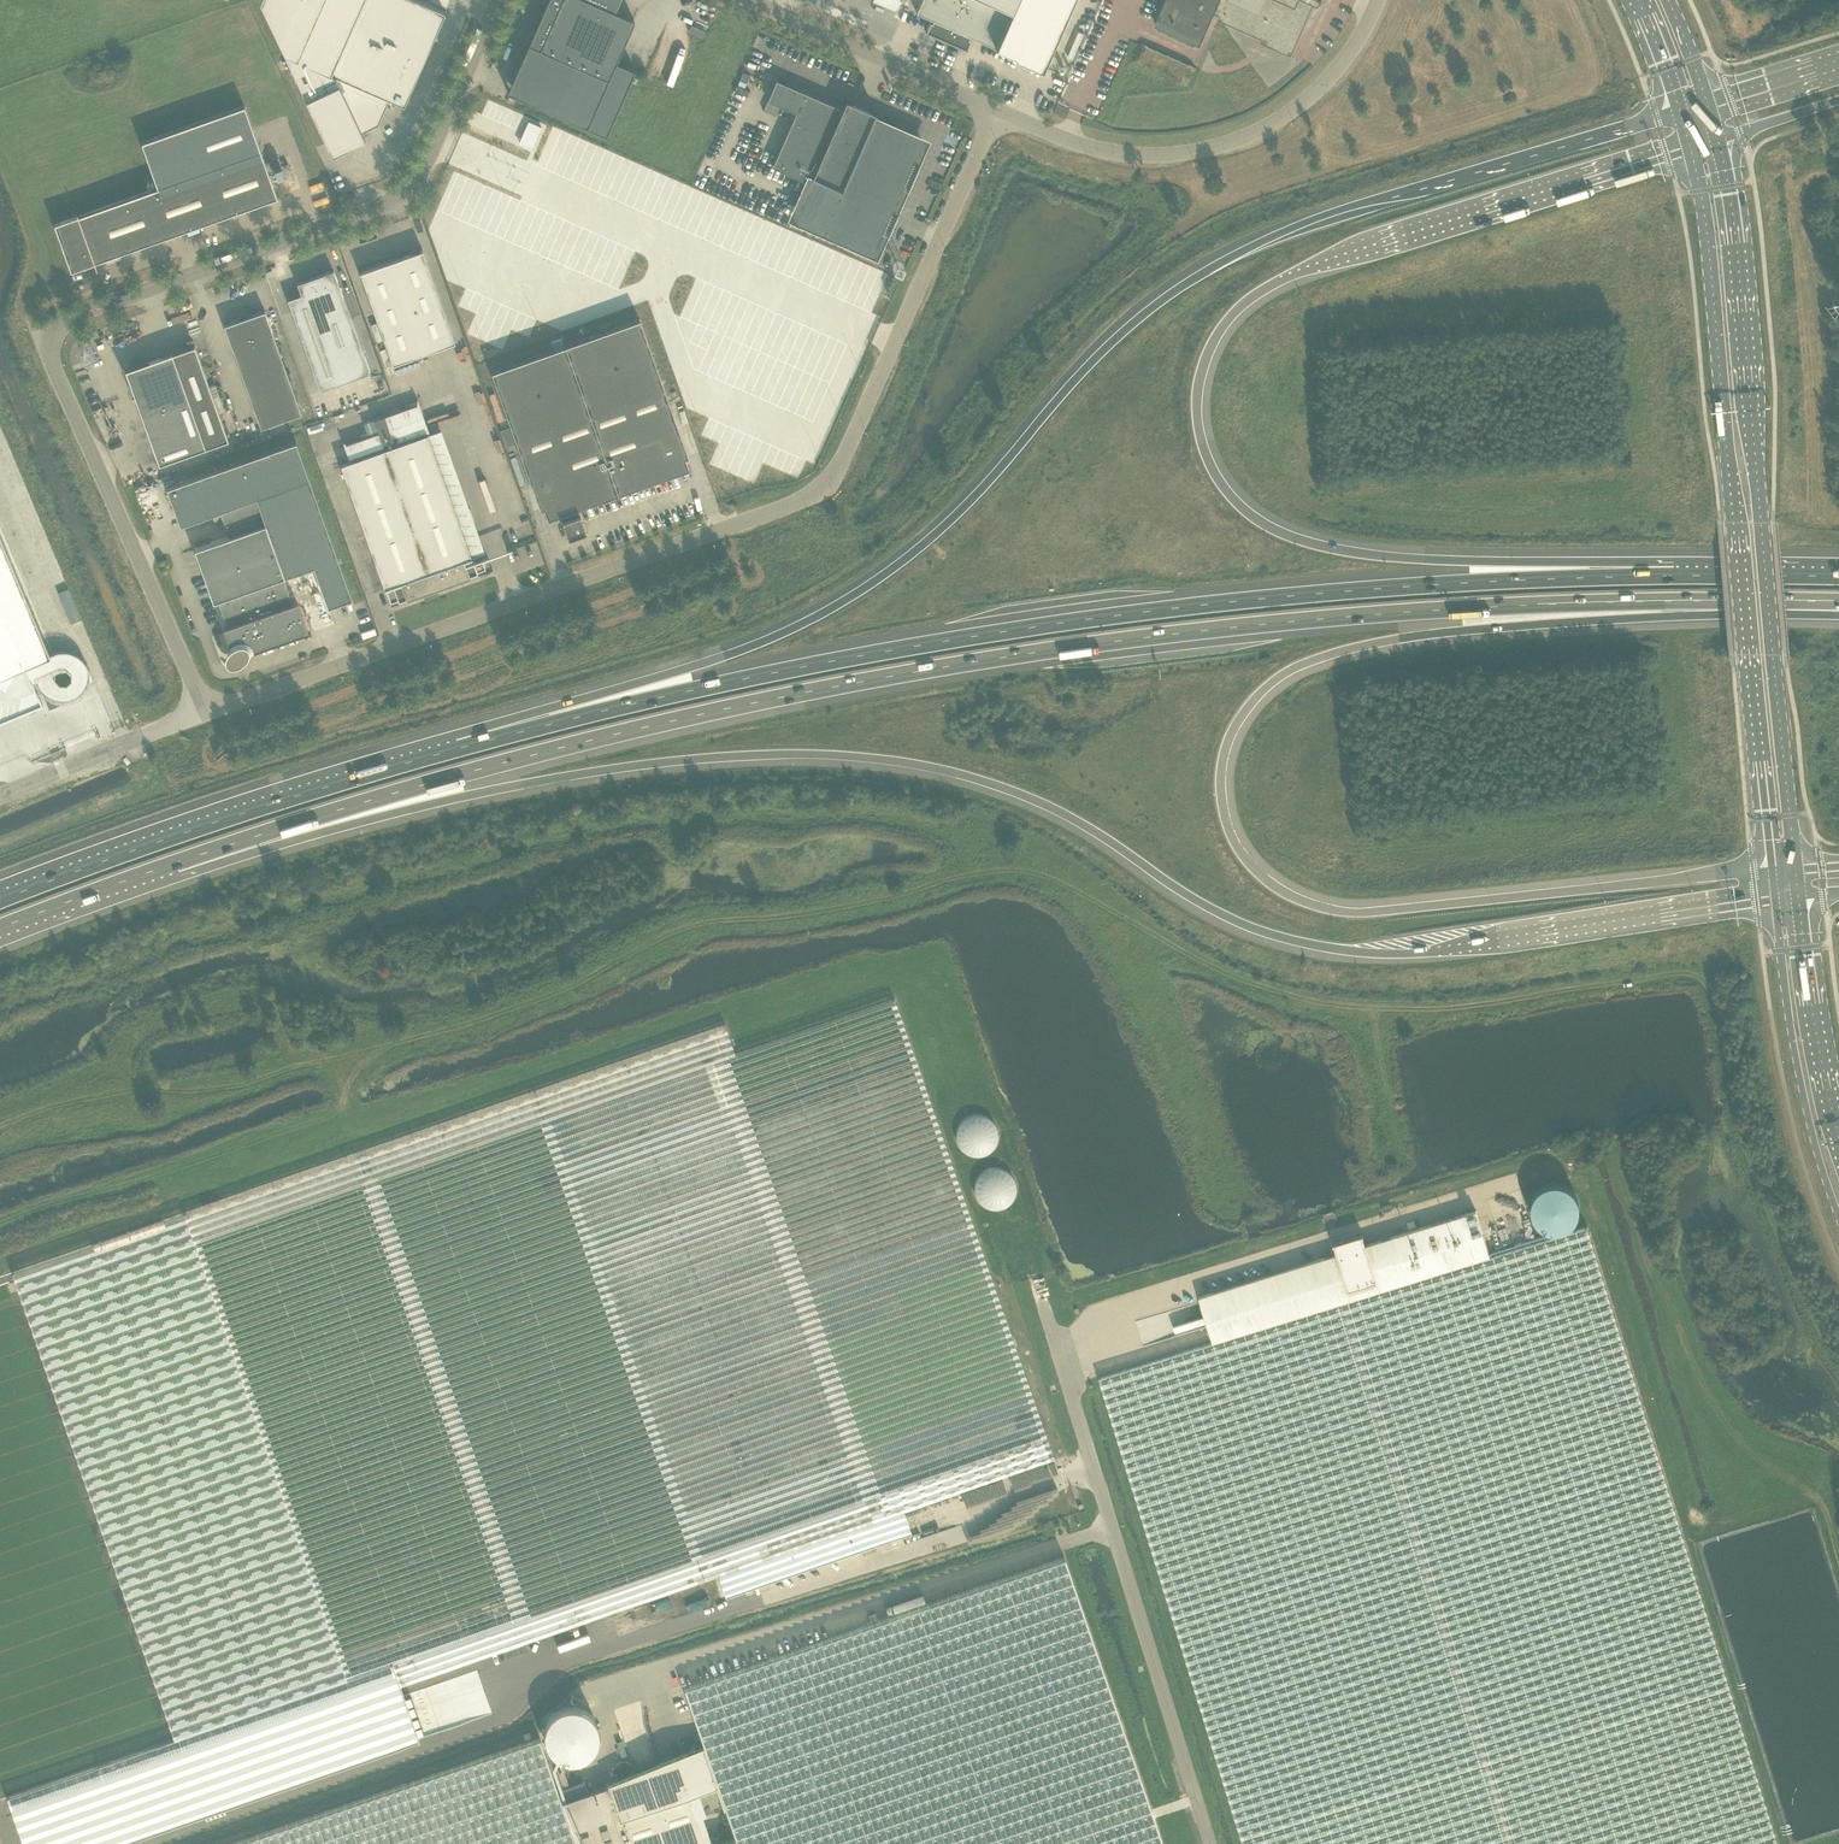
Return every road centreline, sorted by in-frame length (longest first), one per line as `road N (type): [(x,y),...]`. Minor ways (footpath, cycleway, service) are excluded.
road 1 (track): [(0,1127),(56,1108),(264,1075),(514,1012),(689,927),(813,915),(1003,870),(1052,880),(1225,972),(1291,995),(1387,1010),(1510,1002),(1695,974),(1714,999),(1737,1126),(1838,1366)]
road 2 (motorway): [(174,863),(597,771),(812,754),(902,762),(994,784),(1094,830),(1204,905),(1252,928),(1329,947),(1404,951),(1776,900)]
road 3 (motorway): [(174,863),(610,735),(892,677),(1315,620),(1537,604),(1777,599)]
road 4 (motorway): [(1682,110),(1350,207),(1238,253),(1108,345),(977,493),(851,597),(743,649),(458,747)]
road 5 (motorway): [(1773,868),(1334,910),(1280,891),(1242,857),(1225,818),(1221,778),(1233,729),(1257,695),(1330,653),(1422,635),(1682,616),(1777,599)]
road 6 (motorway): [(1674,574),(1414,583),(981,633),(794,667),(458,747)]
road 7 (motorway): [(1674,574),(1382,555),(1284,533),(1245,510),(1216,474),(1200,435),(1198,397),(1217,333),(1279,280),(1691,145)]
road 8 (unclassified): [(205,712),(795,504),(823,486),(842,462),(996,111)]
road 9 (primary): [(1795,867),(1718,137)]
road 10 (primary): [(1691,145),(1773,868)]
road 11 (unclassified): [(51,329),(375,209),(406,190),(441,141),(500,0)]
road 12 (unclassified): [(1214,1843),(1035,1285)]
road 13 (motorway): [(458,747),(190,827),(0,900)]
road 14 (unclassified): [(996,111),(1120,153),(1222,145),(1273,123),(1317,91),(1345,60),(1379,0)]
road 15 (unclassified): [(51,329),(46,341),(205,712)]
road 16 (secondary): [(1776,900),(1814,1128),(1838,1209)]
road 17 (unclassified): [(996,111),(746,0)]
road 18 (secondary): [(1838,1137),(1797,898)]
road 19 (unclassified): [(0,795),(205,712)]
road 20 (track): [(149,732),(128,695),(98,673),(0,714)]
road 21 (motorway): [(0,927),(174,863)]
road 22 (motorway): [(1838,577),(1674,574)]
road 23 (tertiary): [(1838,61),(1707,103)]
road 24 (tertiary): [(1718,137),(1838,97)]

